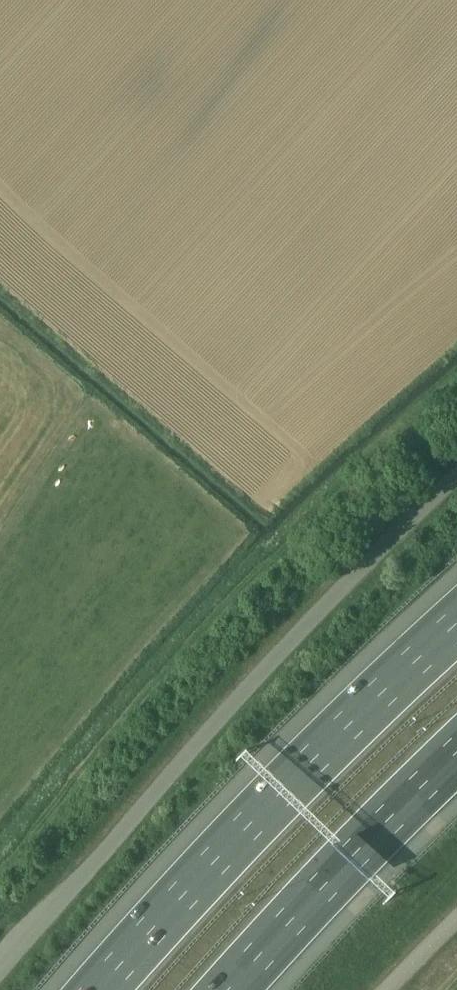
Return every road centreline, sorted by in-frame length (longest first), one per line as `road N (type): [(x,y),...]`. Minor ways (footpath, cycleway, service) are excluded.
road 1 (unclassified): [(456,470),(308,621),(0,969)]
road 2 (motorway): [(456,625),(292,775),(101,989)]
road 3 (motorway): [(226,989),(456,753)]

